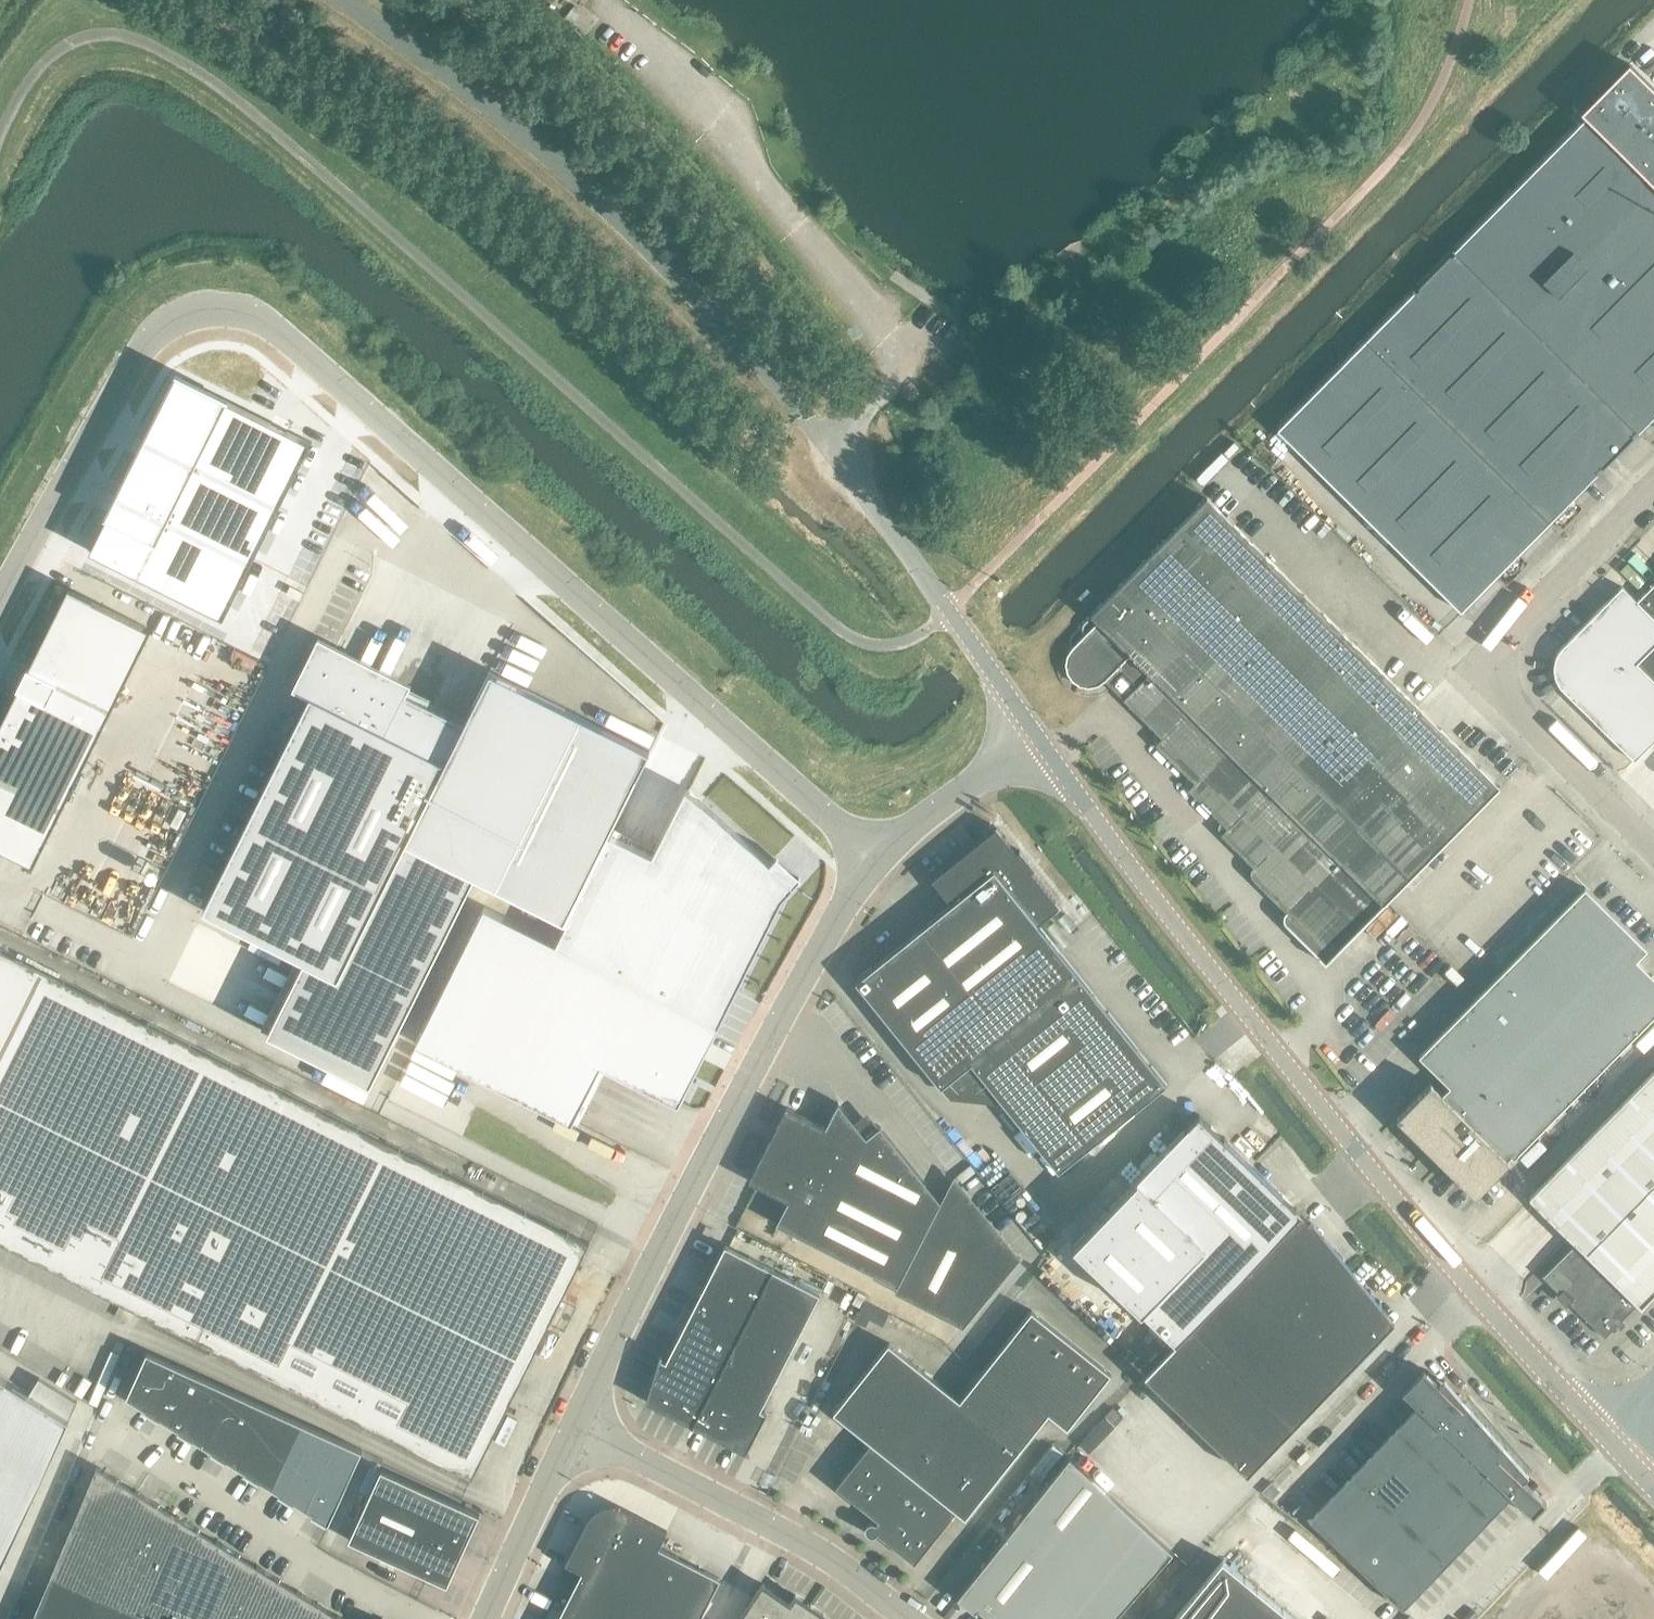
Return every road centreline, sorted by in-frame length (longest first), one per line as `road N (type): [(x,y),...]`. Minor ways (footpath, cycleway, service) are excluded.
road 1 (unclassified): [(879,861),(270,324),(242,312),(200,309),(147,342),(0,607)]
road 2 (unclassified): [(1035,741),(863,496),(716,321),(545,154),(342,0)]
road 3 (unclassified): [(1611,1436),(1527,1348),(1053,749),(1035,741)]
road 4 (unclassified): [(573,1423),(828,933),(879,861)]
road 5 (unclassified): [(1653,846),(1494,684),(1489,651),(1510,614),(1653,479)]
road 6 (residential): [(908,1618),(837,1564),(573,1423)]
road 7 (unclassified): [(492,1618),(573,1423)]
road 8 (unclassified): [(879,861),(974,768),(1035,741)]

